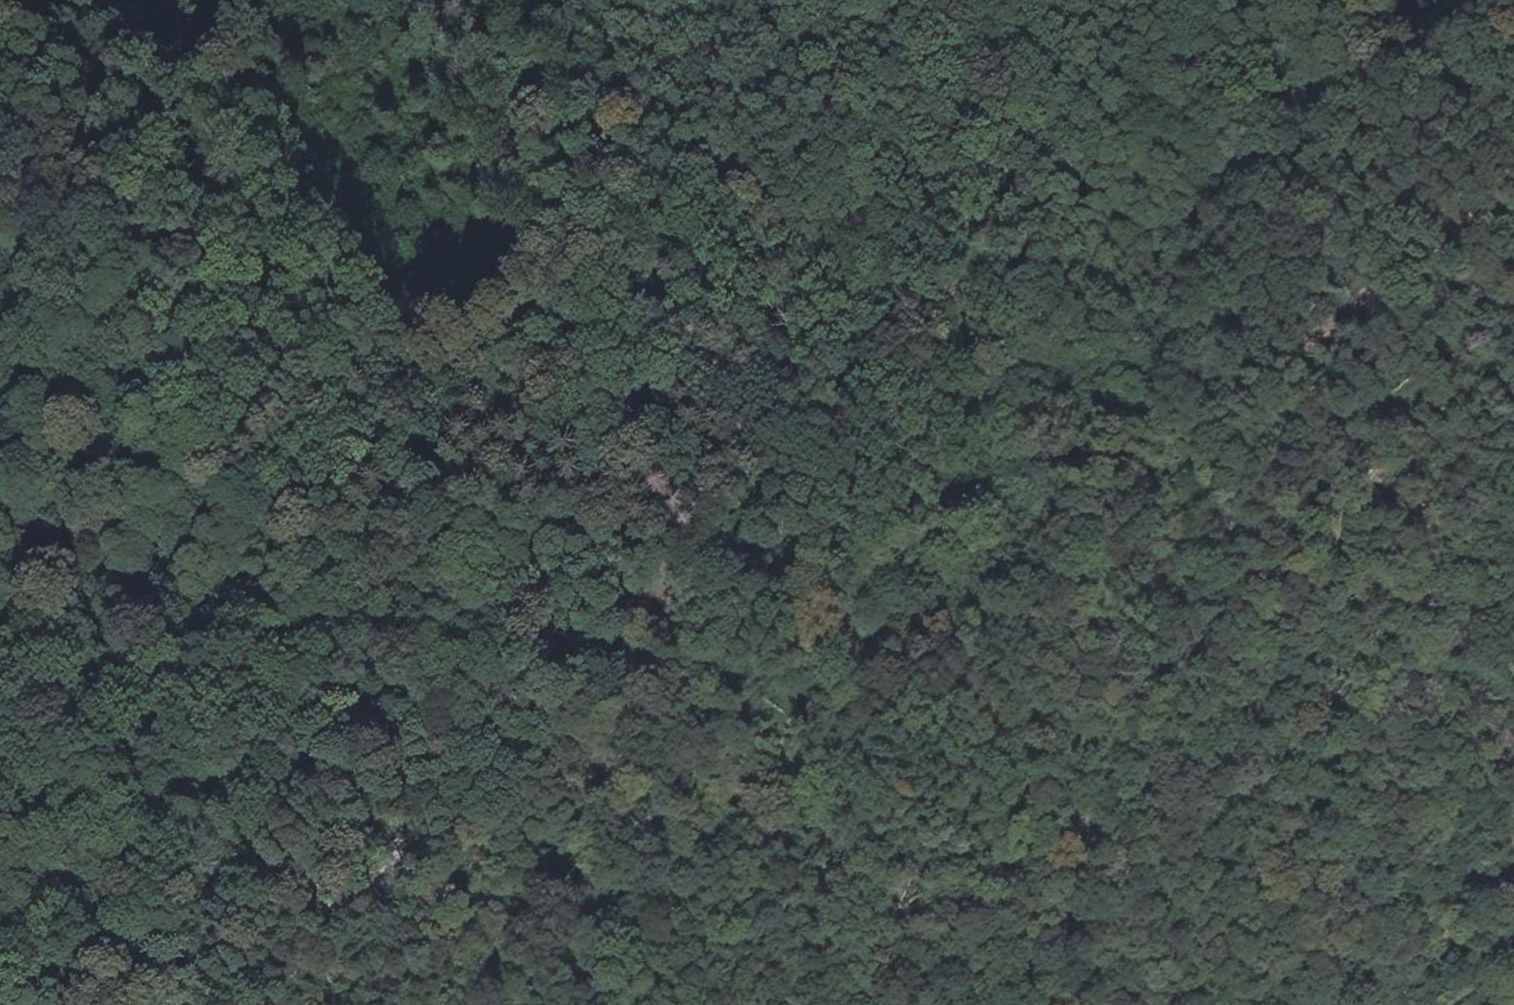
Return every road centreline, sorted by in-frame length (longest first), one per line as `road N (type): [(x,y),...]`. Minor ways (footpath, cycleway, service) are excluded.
road 1 (track): [(0,703),(400,576),(495,593),(634,579),(734,588),(797,604)]
road 2 (track): [(1513,173),(1149,443),(1063,498),(906,567)]

